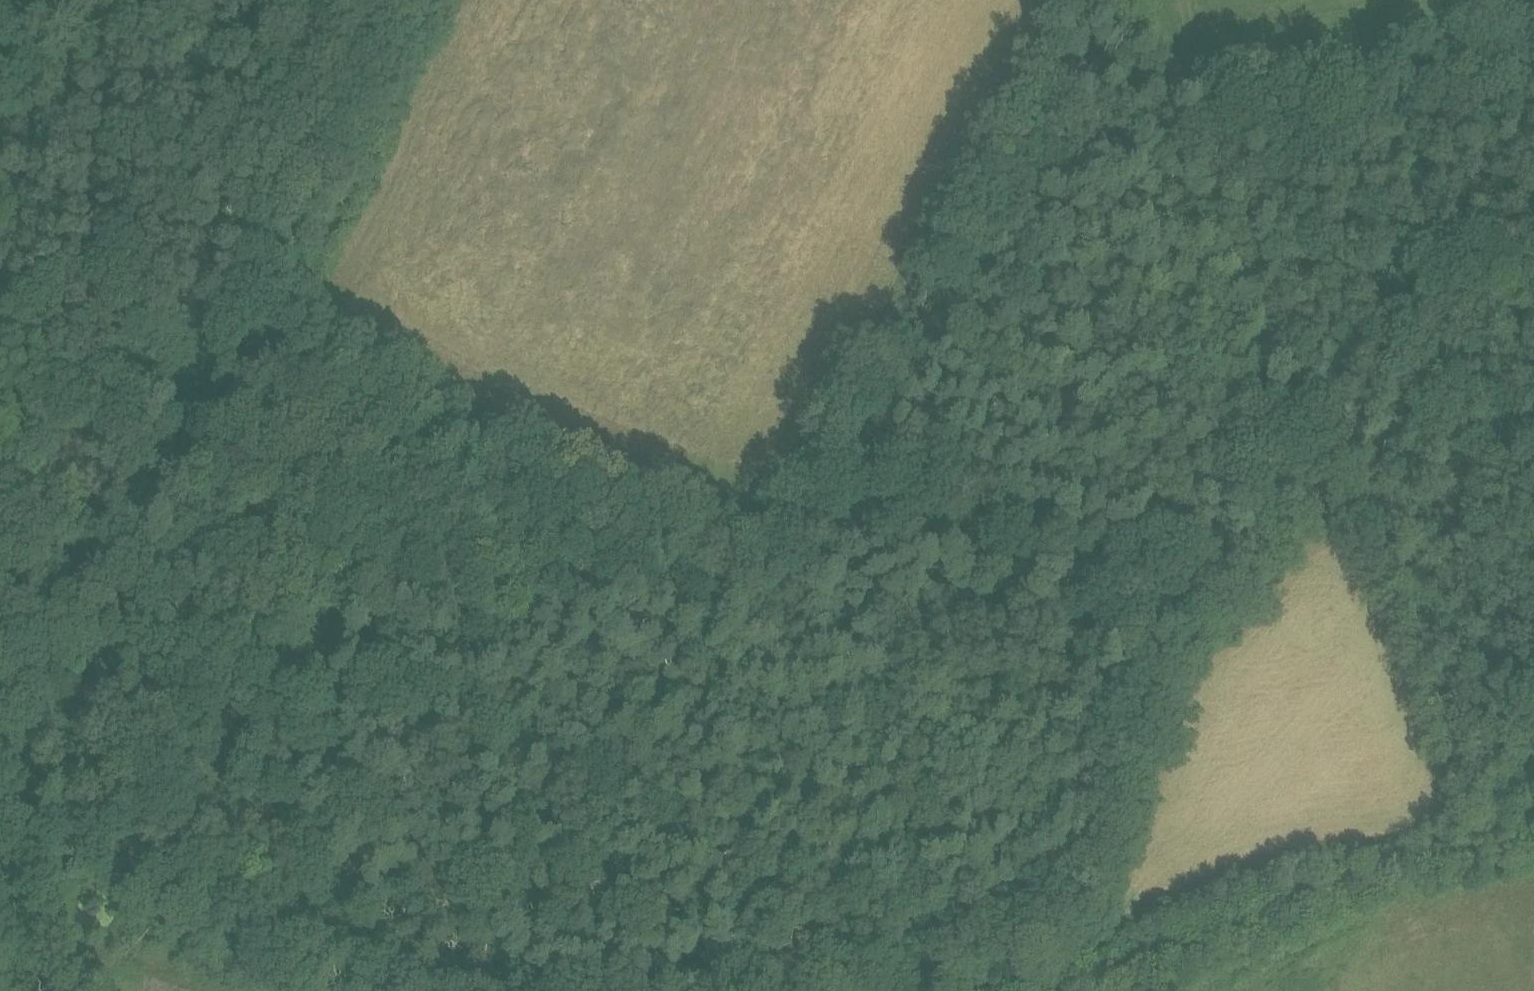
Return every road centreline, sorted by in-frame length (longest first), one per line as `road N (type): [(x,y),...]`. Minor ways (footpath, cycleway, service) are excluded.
road 1 (track): [(43,990),(0,846)]

